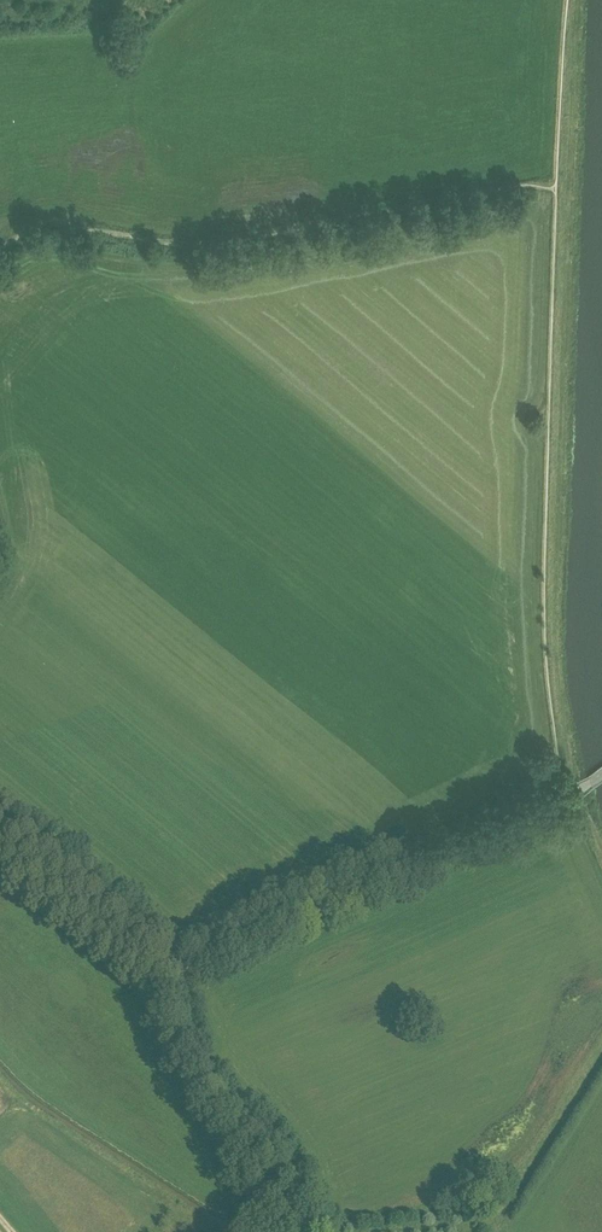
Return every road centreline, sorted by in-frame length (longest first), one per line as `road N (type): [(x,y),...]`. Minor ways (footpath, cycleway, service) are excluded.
road 1 (unclassified): [(265,1231),(292,1203),(292,1178),(215,1093),(192,1052),(179,1012),(192,972),(209,957),(544,810),(601,774)]
road 2 (track): [(0,856),(149,973),(182,989)]

